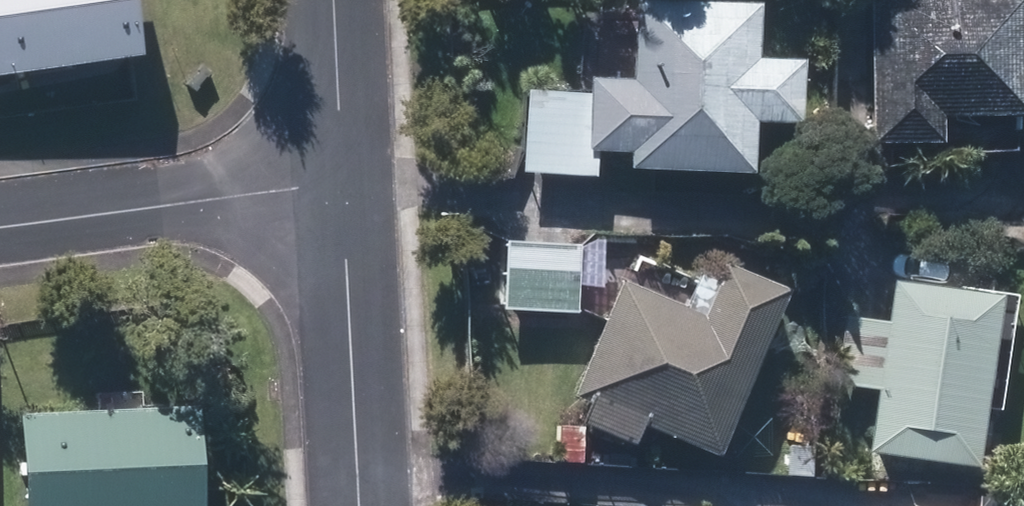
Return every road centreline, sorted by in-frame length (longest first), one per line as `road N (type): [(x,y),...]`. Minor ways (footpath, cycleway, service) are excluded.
road 1 (residential): [(0,229),(339,183)]
road 2 (residential): [(360,505),(339,183)]
road 3 (residential): [(339,183),(331,0)]

